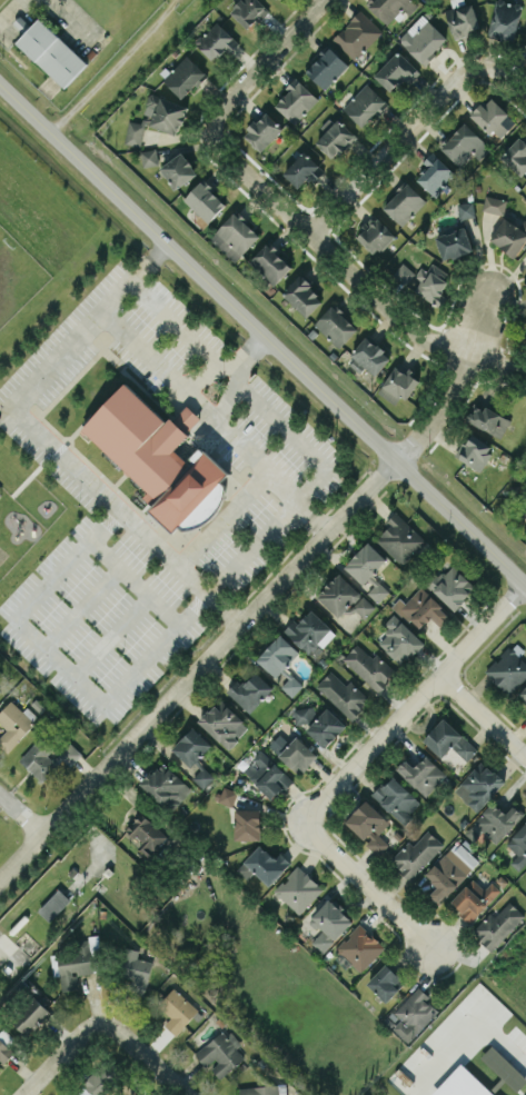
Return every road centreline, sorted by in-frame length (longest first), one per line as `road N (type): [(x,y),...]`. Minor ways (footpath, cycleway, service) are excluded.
road 1 (residential): [(0,83),(522,584)]
road 2 (residential): [(0,880),(360,505)]
road 3 (residential): [(467,351),(385,308),(215,146),(211,128)]
road 4 (residential): [(304,820),(522,584)]
road 5 (residential): [(307,233),(472,63),(499,72),(525,98)]
road 6 (residential): [(488,296),(444,401),(394,461)]
road 7 (residential): [(429,947),(304,820)]
road 8 (residential): [(322,0),(214,112),(211,128)]

